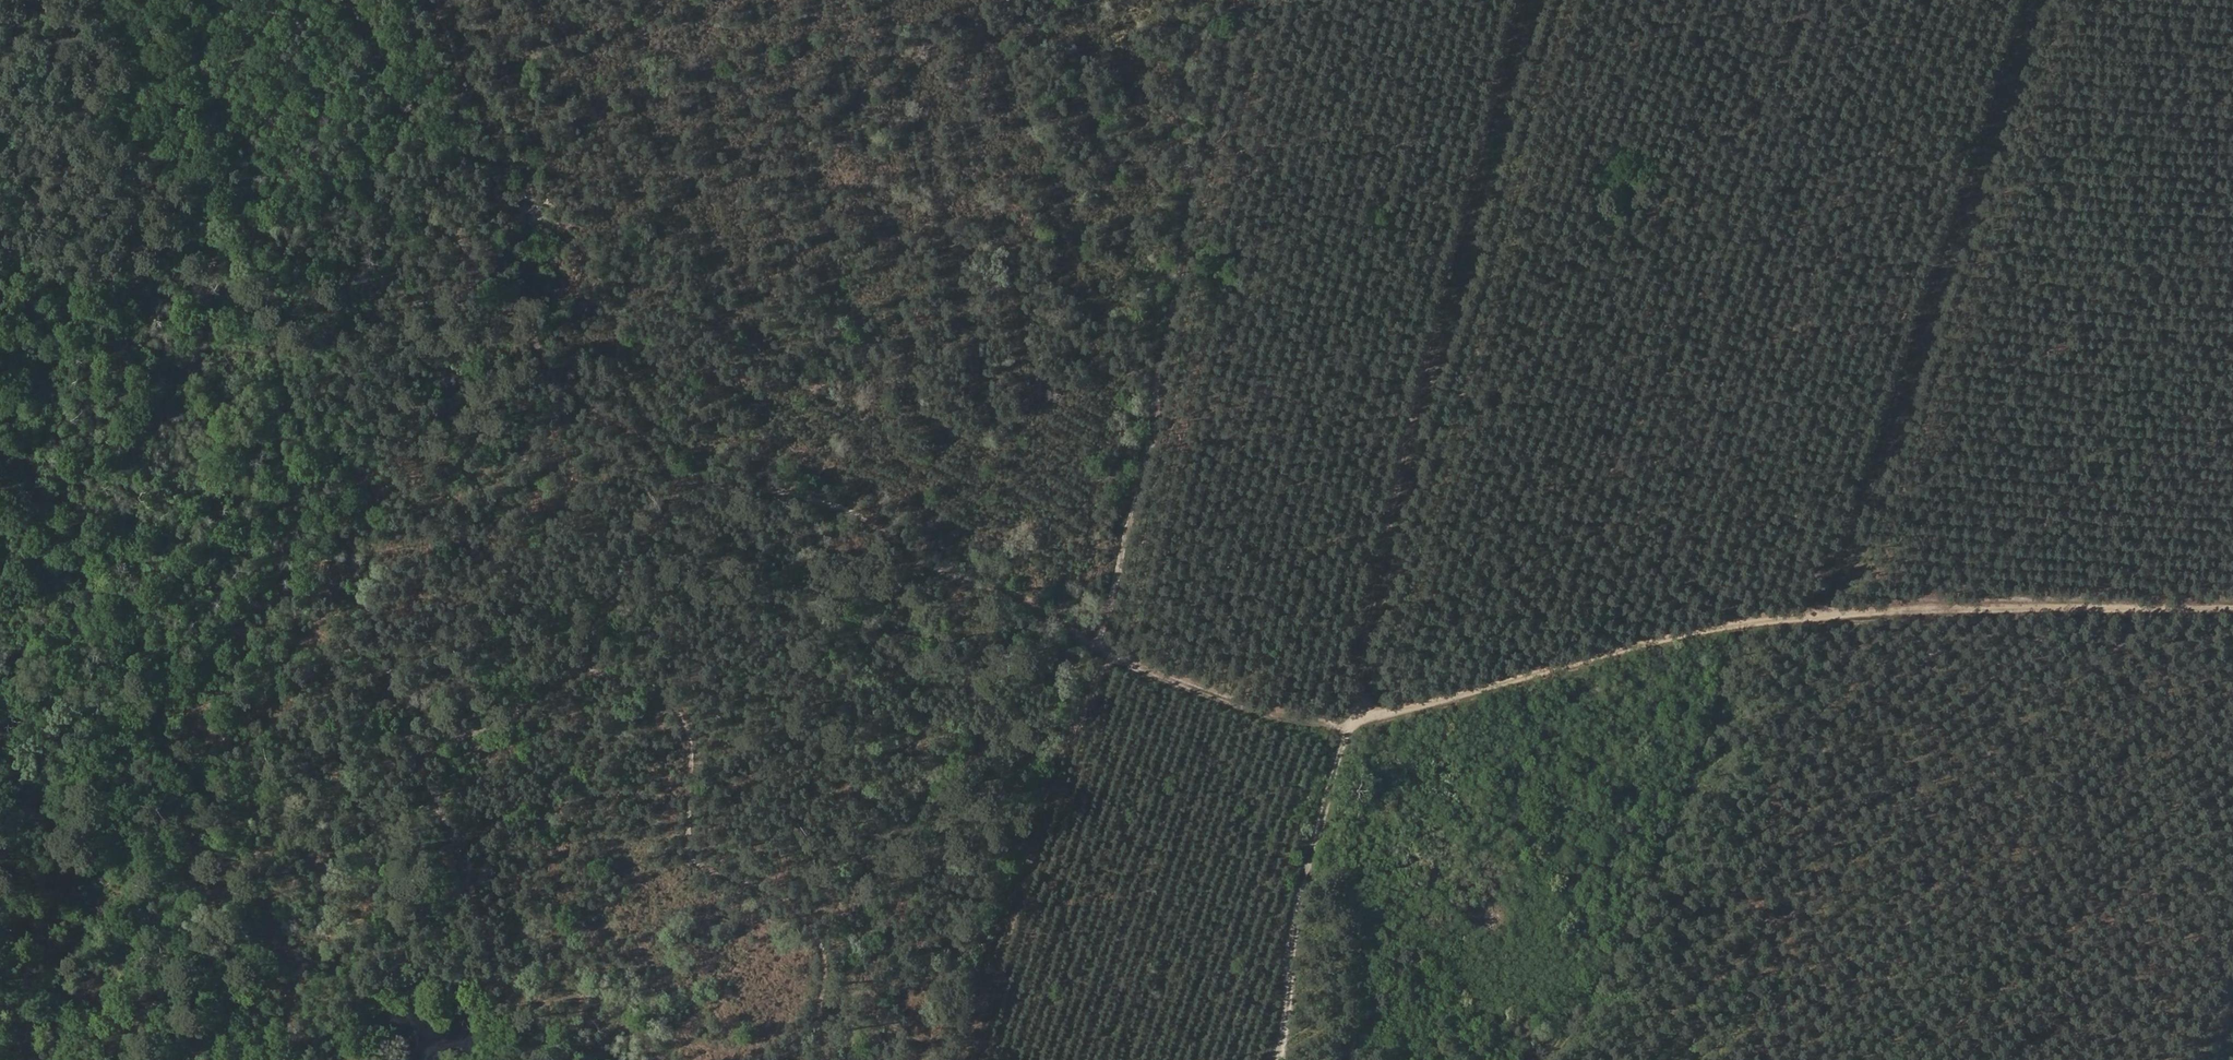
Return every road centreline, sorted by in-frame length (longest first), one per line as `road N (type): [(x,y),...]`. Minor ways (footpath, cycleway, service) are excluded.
road 1 (track): [(1519,0),(1348,723),(1707,630),(1794,619),(1932,608),(2232,609)]
road 2 (track): [(1348,723),(1295,927),(1279,1059)]

